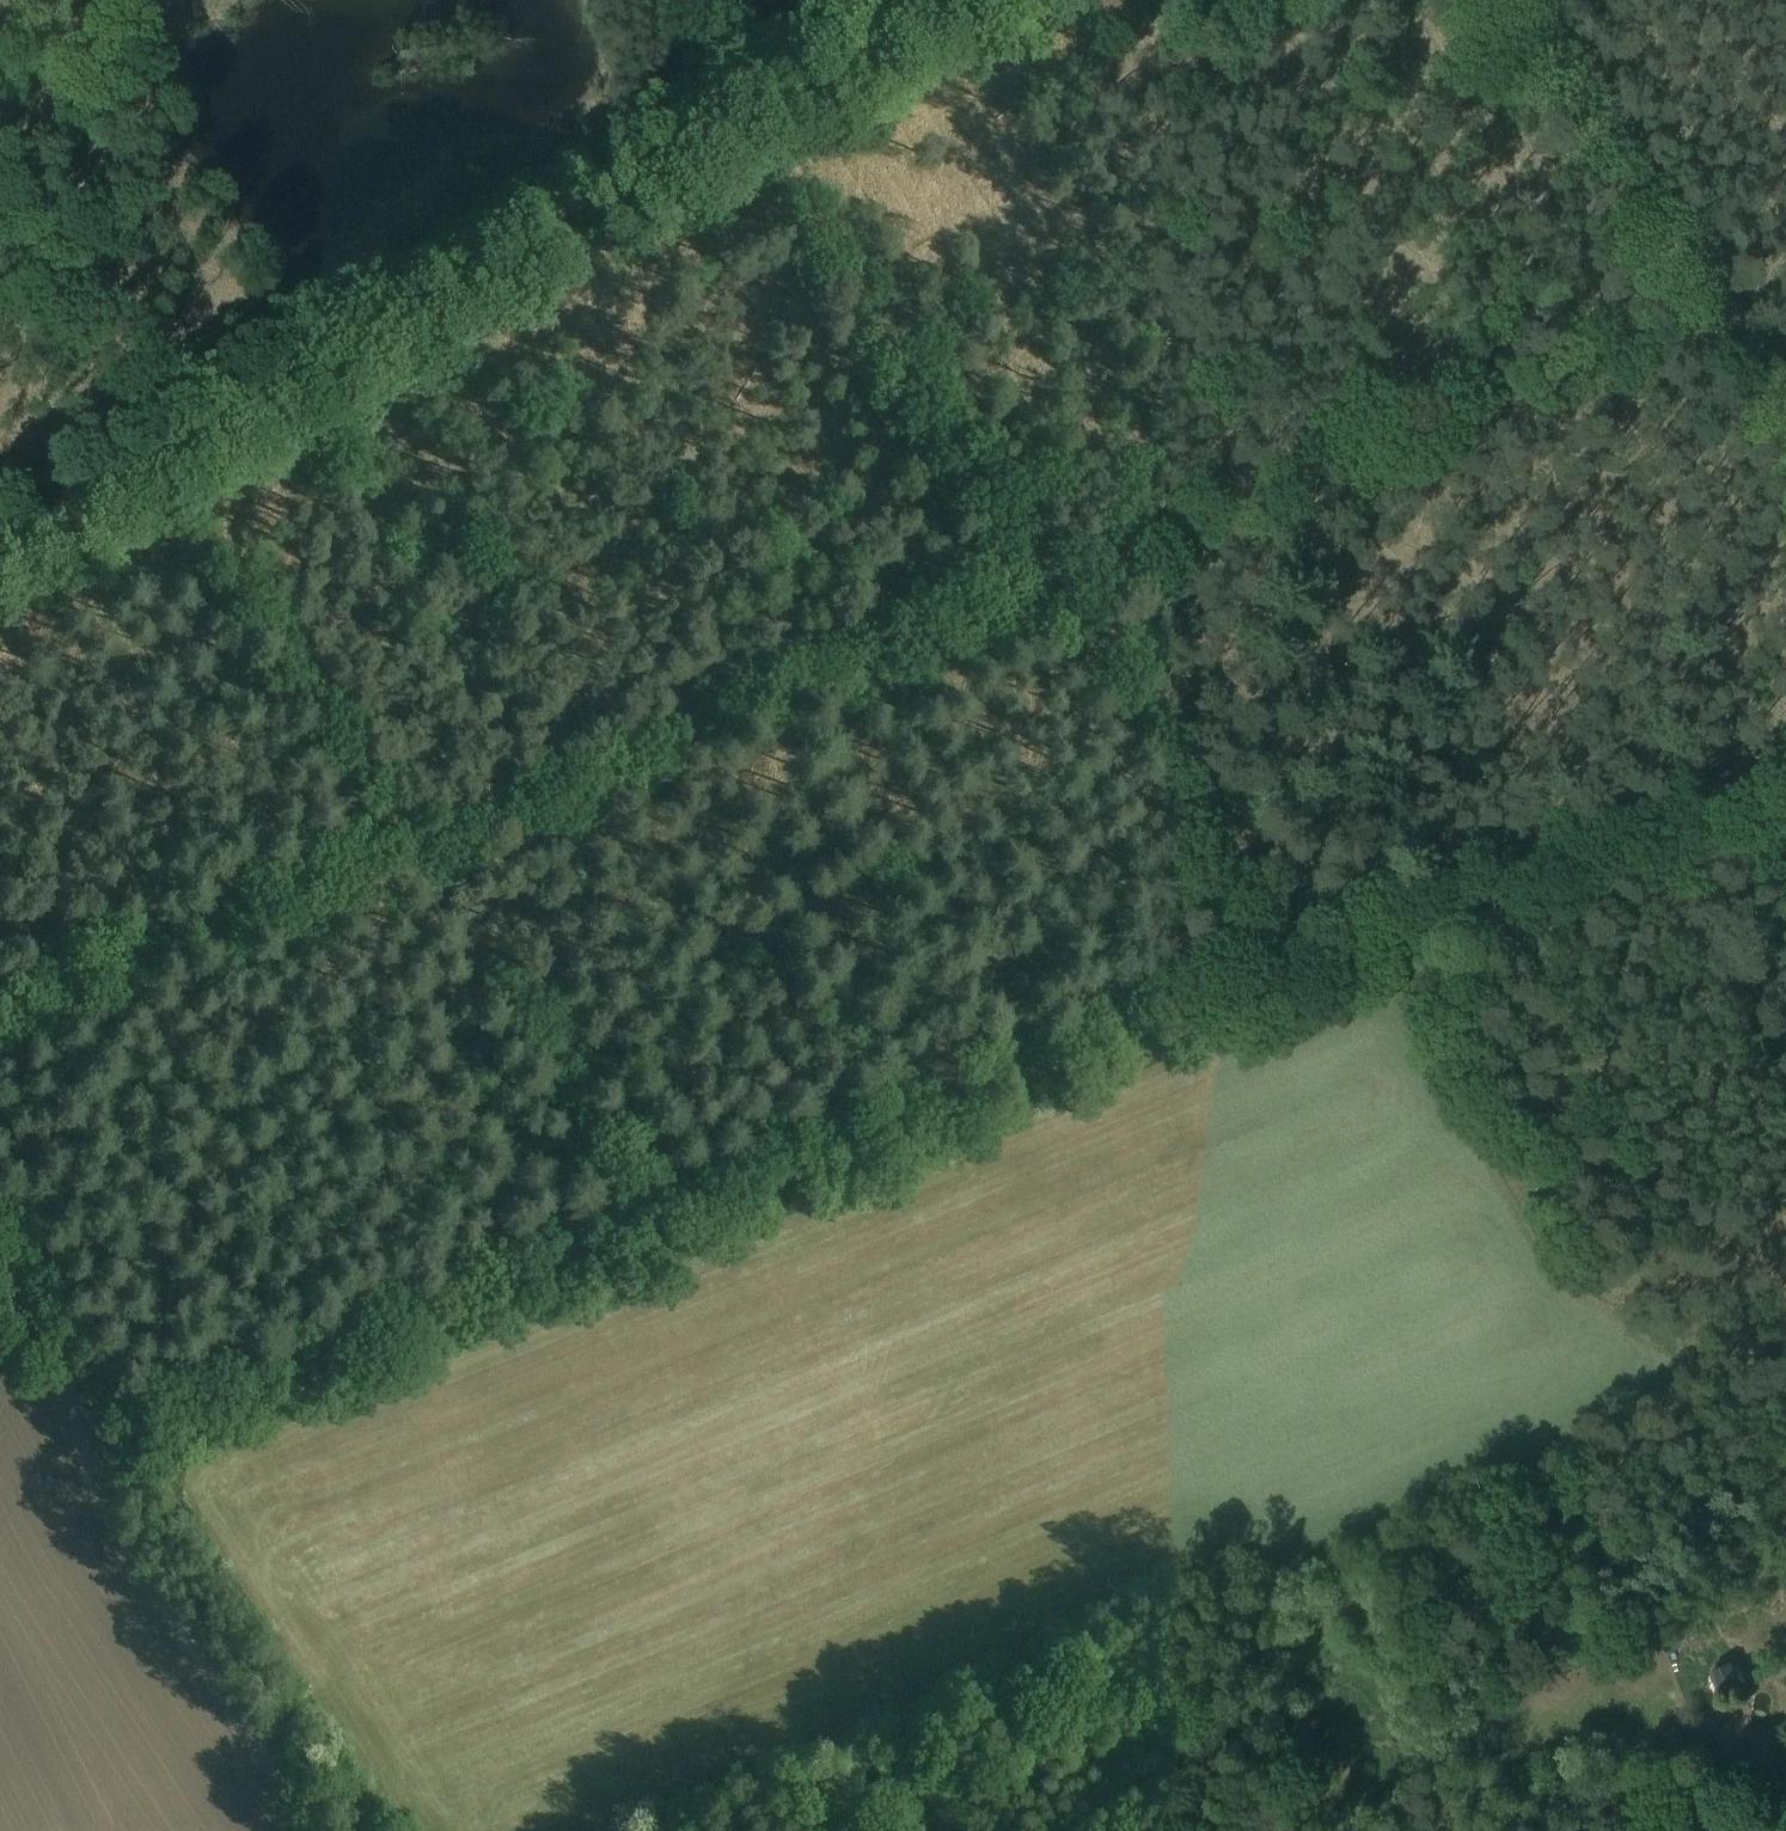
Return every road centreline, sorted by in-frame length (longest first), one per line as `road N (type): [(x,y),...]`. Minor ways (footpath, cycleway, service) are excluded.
road 1 (track): [(293,1830),(112,1528),(41,1367),(0,1301)]
road 2 (track): [(1785,391),(1535,0)]

